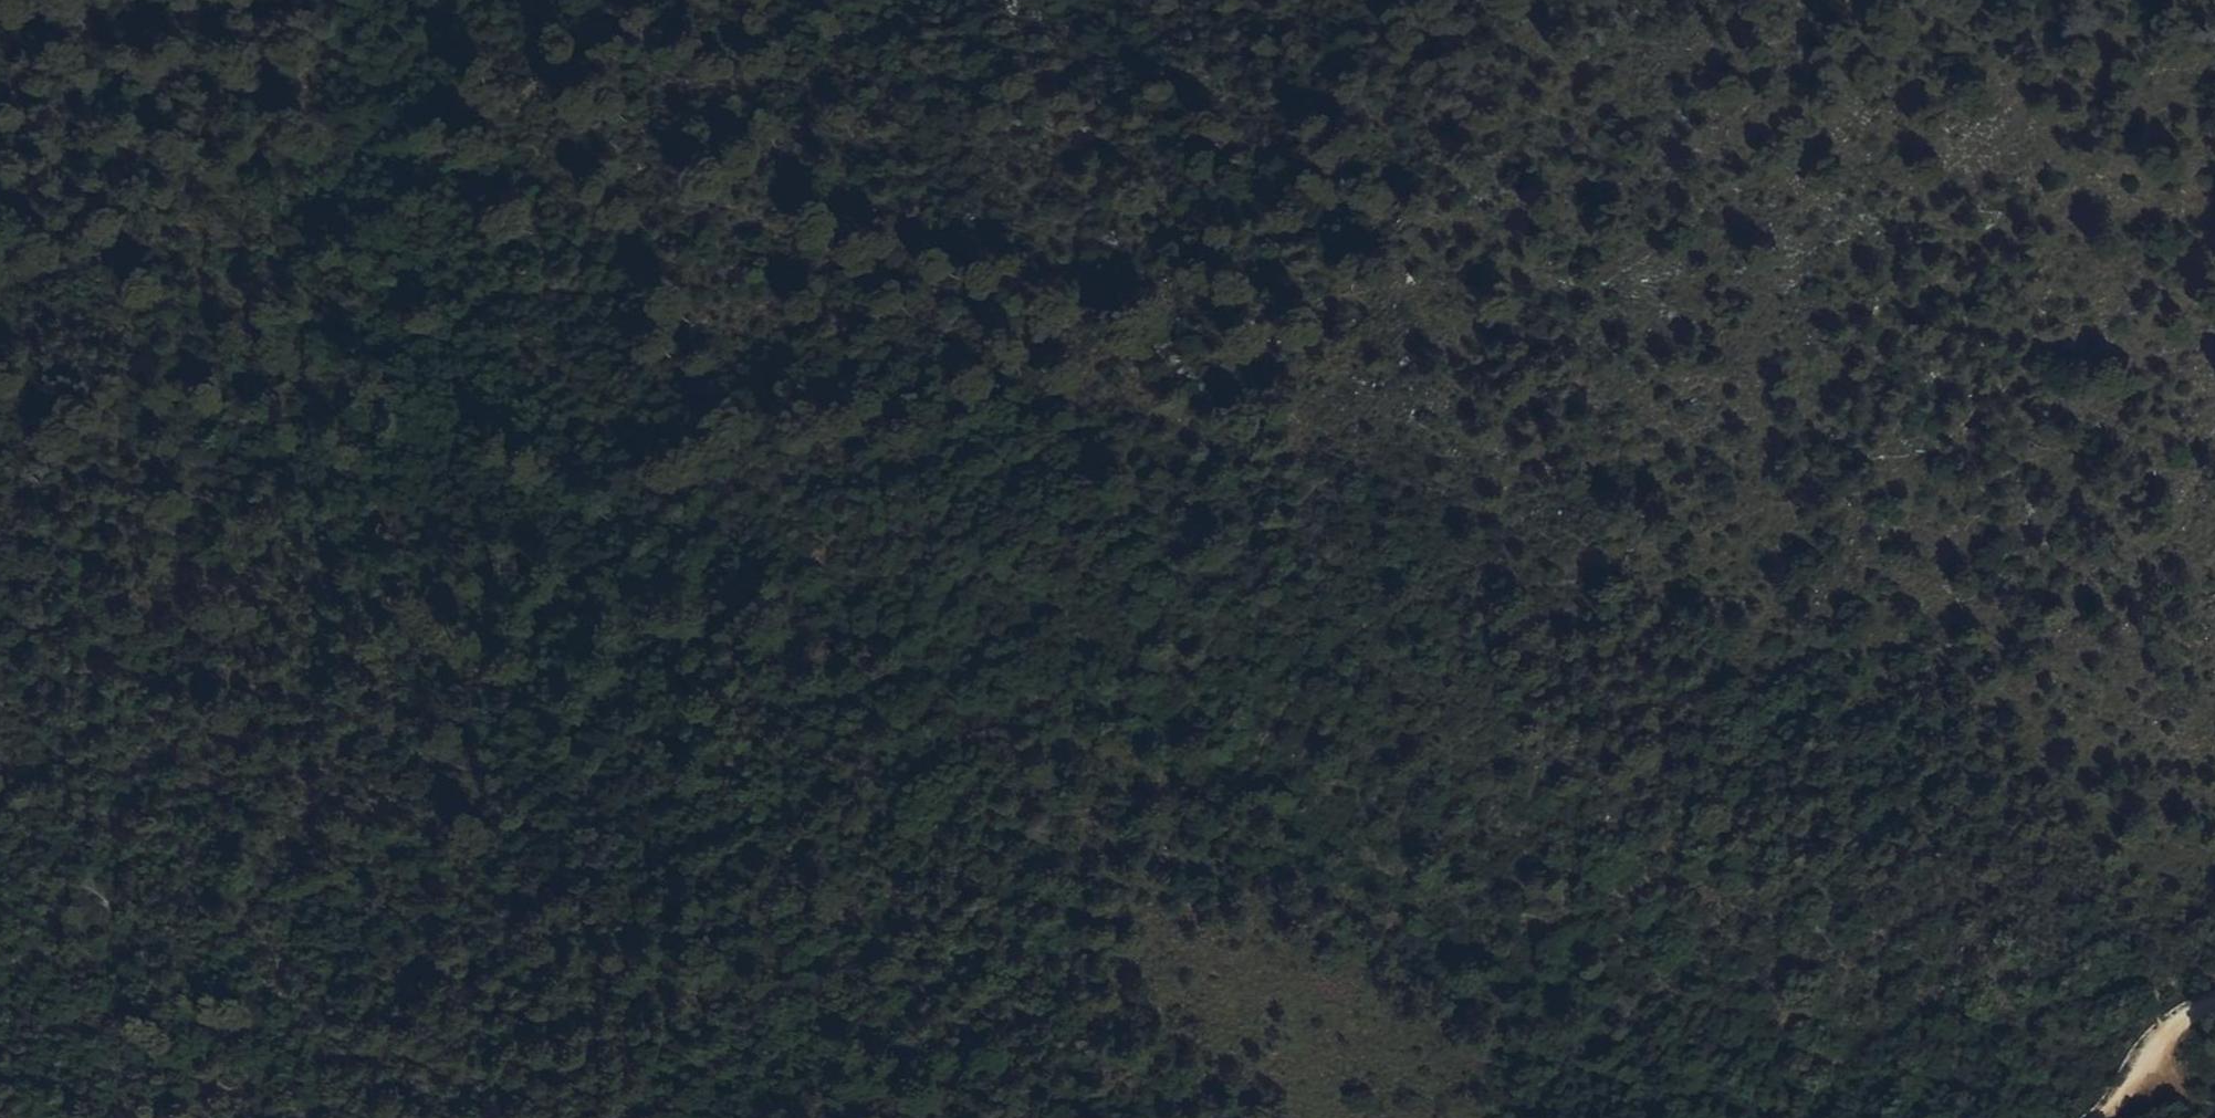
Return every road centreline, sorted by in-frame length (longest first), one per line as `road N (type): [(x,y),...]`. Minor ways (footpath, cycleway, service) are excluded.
road 1 (track): [(2214,1008),(2173,1025),(2103,1117)]

